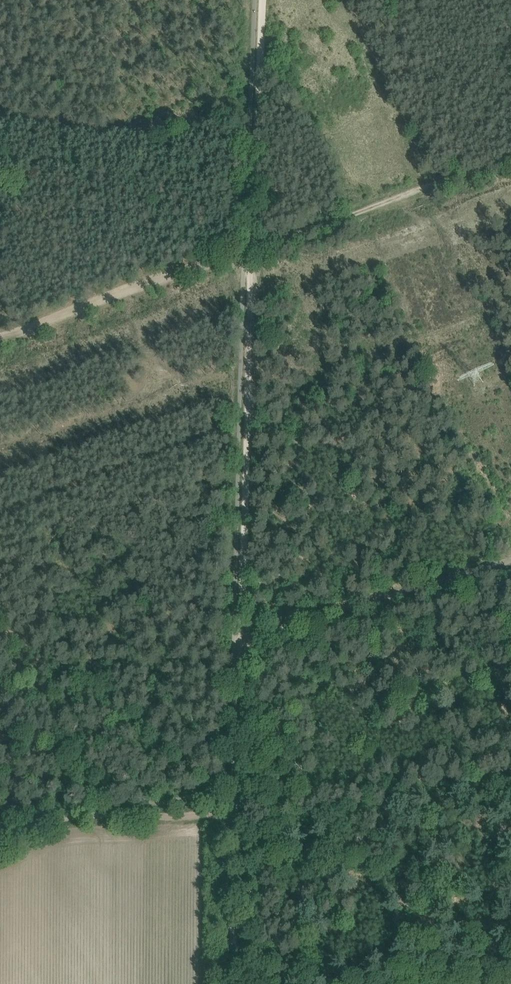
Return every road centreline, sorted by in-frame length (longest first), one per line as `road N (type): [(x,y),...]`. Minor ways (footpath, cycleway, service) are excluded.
road 1 (unclassified): [(240,683),(251,249)]
road 2 (unclassified): [(240,683),(260,647),(295,623),(510,560)]
road 3 (unclassified): [(234,983),(240,683)]
road 4 (track): [(251,249),(510,160)]
road 5 (track): [(251,249),(244,259),(0,337)]
road 6 (track): [(251,249),(262,0)]
road 7 (track): [(235,815),(71,818),(0,846)]

